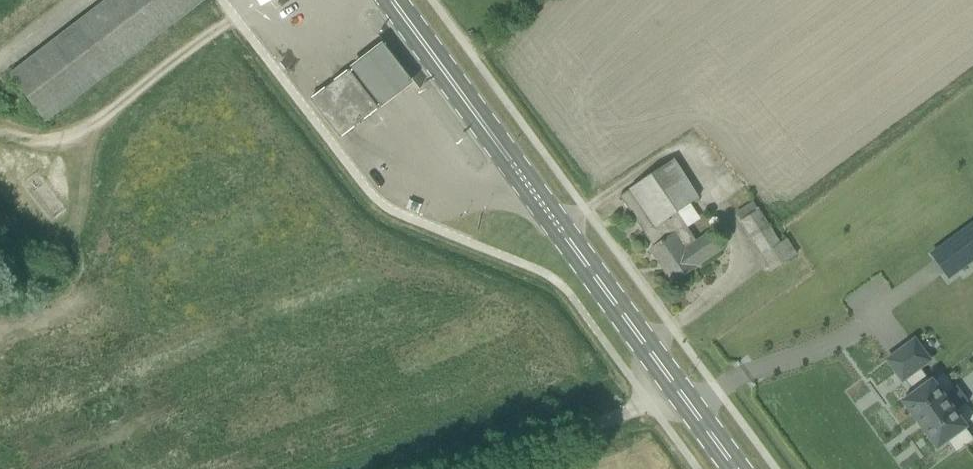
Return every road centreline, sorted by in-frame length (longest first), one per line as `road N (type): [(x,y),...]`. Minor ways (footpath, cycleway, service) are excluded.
road 1 (secondary): [(674,384),(392,0)]
road 2 (unclassified): [(471,468),(632,413),(674,384)]

